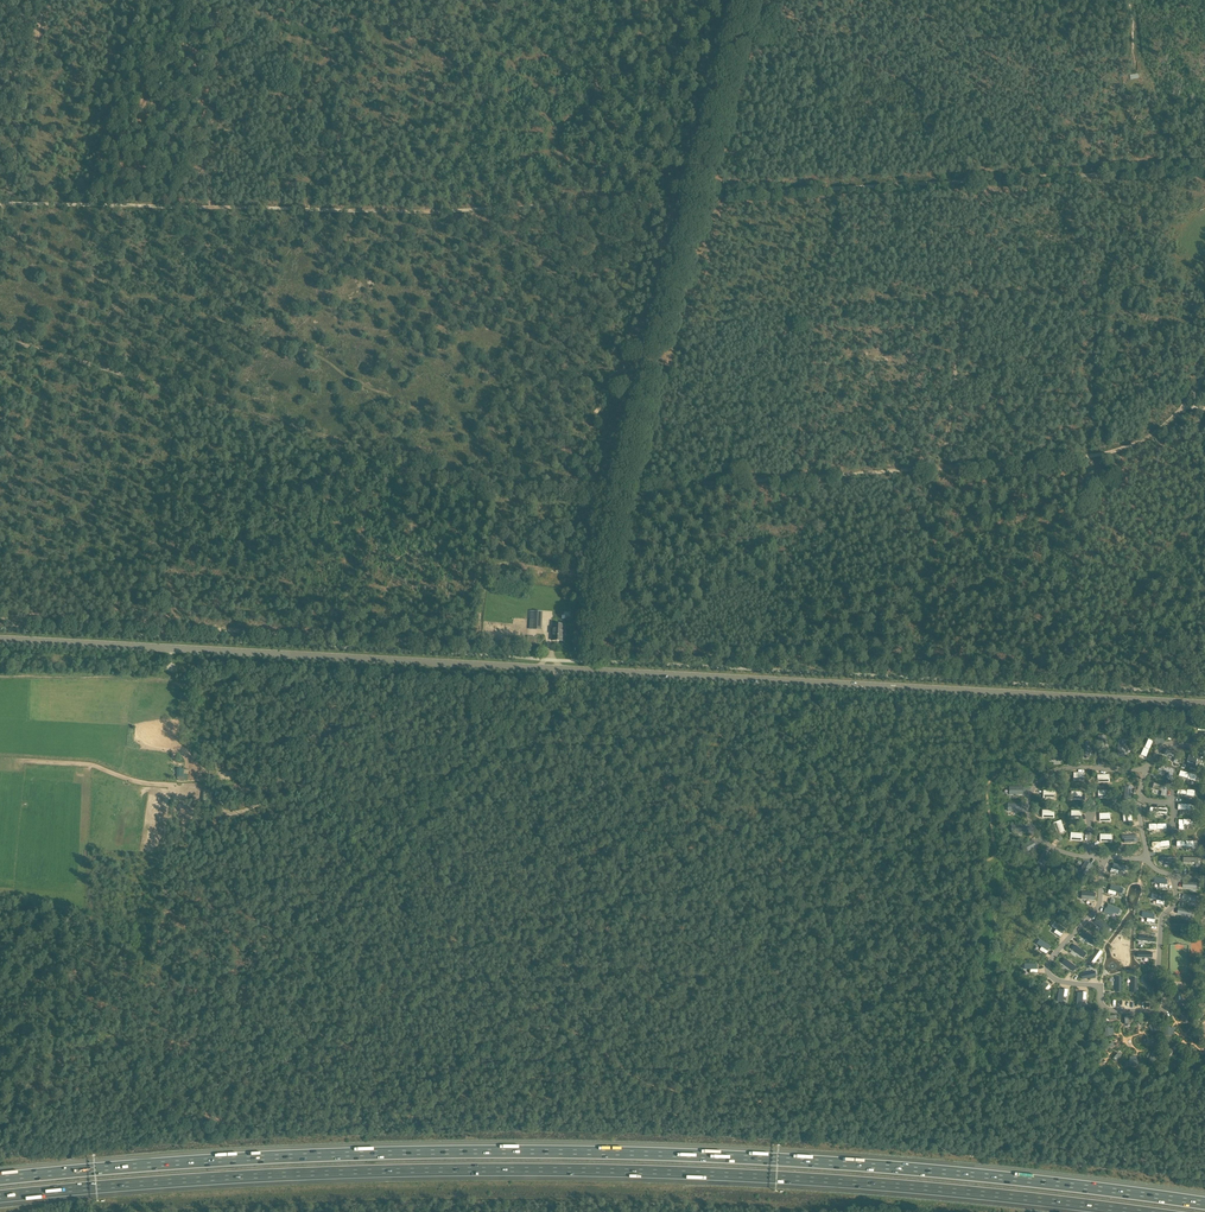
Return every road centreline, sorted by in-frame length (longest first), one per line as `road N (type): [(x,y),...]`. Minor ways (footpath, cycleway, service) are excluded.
road 1 (motorway): [(1204,1204),(859,1165),(574,1152),(237,1159),(0,1179)]
road 2 (primary): [(1204,704),(0,639)]
road 3 (motorway): [(0,1197),(347,1172),(575,1170),(794,1178),(1135,1211)]
road 4 (track): [(187,1064),(199,1069),(253,1042),(515,1068),(537,1061),(558,1073),(578,1065),(764,1067),(846,1090),(860,1081),(929,1077),(961,1088),(1074,1096),(1096,1125),(1204,1151)]
road 5 (track): [(1204,407),(1187,404),(1142,442),(1086,459),(499,488)]
road 6 (track): [(590,671),(625,483),(743,0)]
road 7 (track): [(607,578),(499,564),(486,576),(480,634),(471,644),(221,622),(178,628),(0,619)]
road 8 (track): [(1204,679),(730,658),(706,643),(687,654),(593,649)]
road 9 (track): [(556,660),(542,701),(187,1064)]
road 10 (track): [(0,338),(499,488)]
road 11 (track): [(24,760),(86,764),(142,782),(213,787),(244,775),(311,786),(394,853)]
road 12 (track): [(0,552),(55,560),(163,557),(168,388)]
road 13 (track): [(979,181),(941,470)]
road 14 (track): [(625,0),(557,205)]
road 15 (track): [(366,0),(308,208)]
road 16 (track): [(45,0),(6,205)]
road 17 (track): [(355,36),(222,20)]

